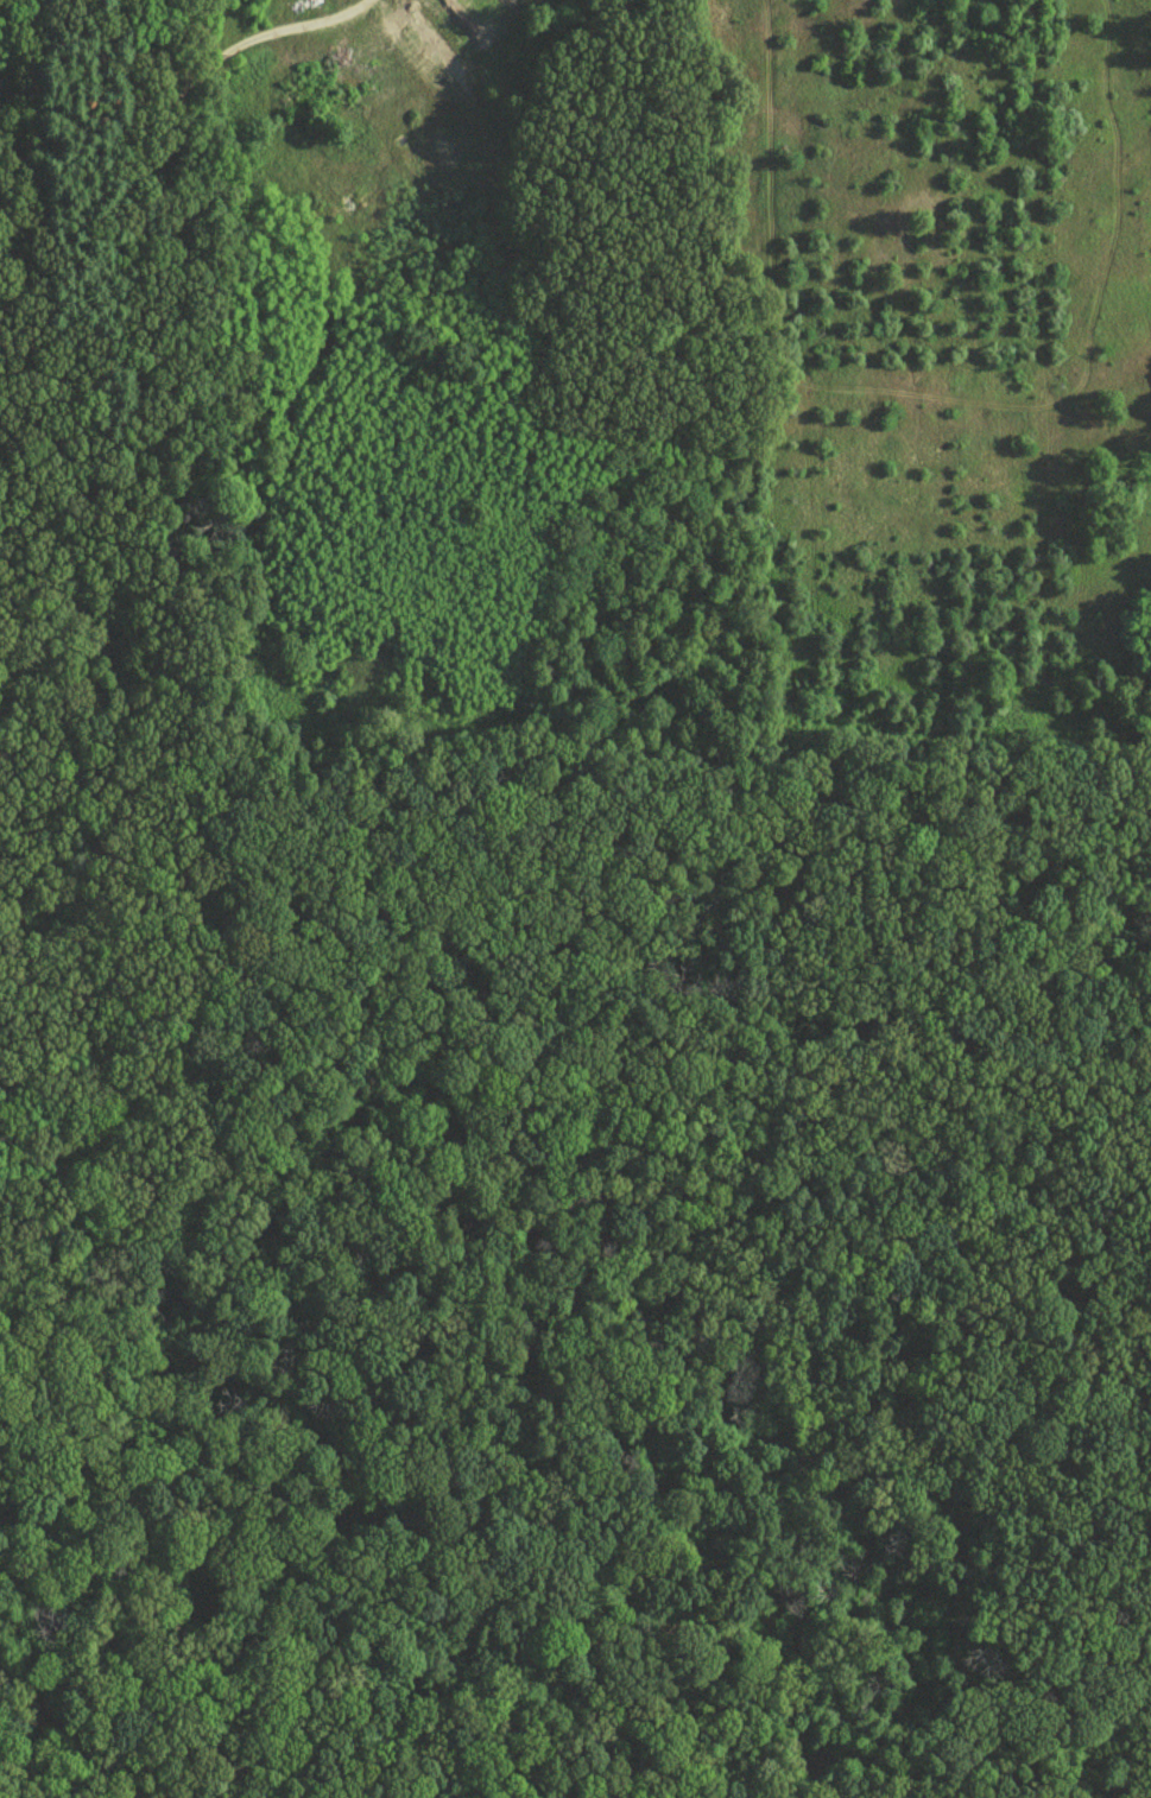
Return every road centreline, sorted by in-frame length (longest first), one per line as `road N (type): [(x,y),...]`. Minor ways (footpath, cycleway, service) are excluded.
road 1 (track): [(362,0),(344,15),(268,29),(209,56),(162,139),(172,296),(154,433),(178,663),(165,710),(70,880),(40,917),(19,1017),(0,1043)]

